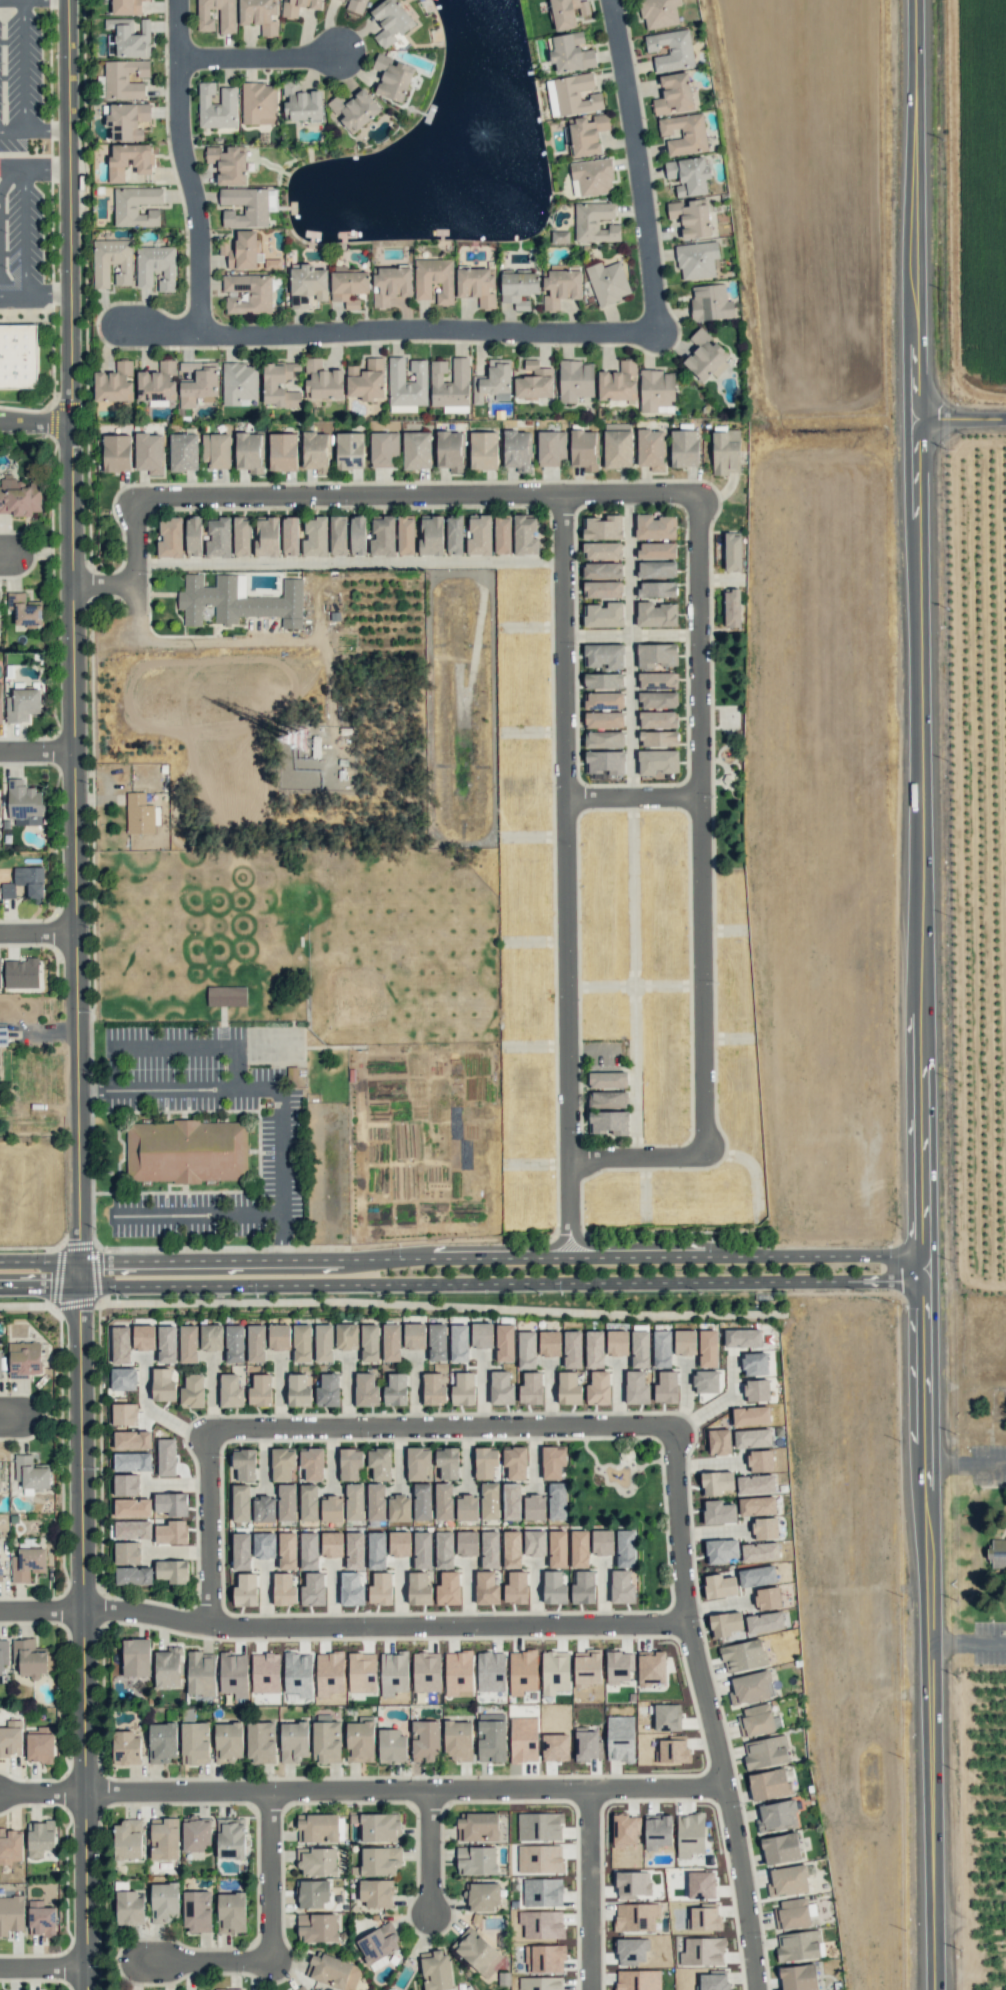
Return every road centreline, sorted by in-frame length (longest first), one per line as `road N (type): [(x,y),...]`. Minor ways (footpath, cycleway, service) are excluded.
road 1 (secondary): [(936,1989),(922,1255),(918,0)]
road 2 (residential): [(92,1989),(71,0)]
road 3 (tertiary): [(0,1287),(923,1282)]
road 4 (residential): [(569,1257),(558,499)]
road 5 (residential): [(0,1794),(720,1787)]
road 6 (residential): [(695,498),(702,1154)]
road 7 (residential): [(89,1609),(210,1623),(680,1624)]
road 8 (residential): [(134,504),(695,498)]
road 9 (tertiary): [(922,1255),(366,1260)]
road 10 (residential): [(675,1432),(205,1433)]
road 11 (residential): [(202,335),(658,332)]
road 12 (residential): [(757,1989),(680,1624)]
road 13 (tertiary): [(366,1260),(0,1261)]
road 14 (residential): [(179,0),(180,115),(201,234),(202,335)]
road 15 (residential): [(658,332),(611,0)]
road 16 (residential): [(589,1989),(589,1789)]
road 17 (residential): [(680,1624),(675,1432)]
road 18 (residential): [(205,1433),(210,1623)]
road 19 (residential): [(275,1964),(274,1794)]
road 20 (residential): [(180,59),(340,53)]
road 21 (residential): [(563,795),(698,795)]
road 22 (residential): [(702,1154),(568,1162)]
road 23 (residential): [(144,1965),(275,1964)]
road 24 (residential): [(435,1917),(434,1793)]

